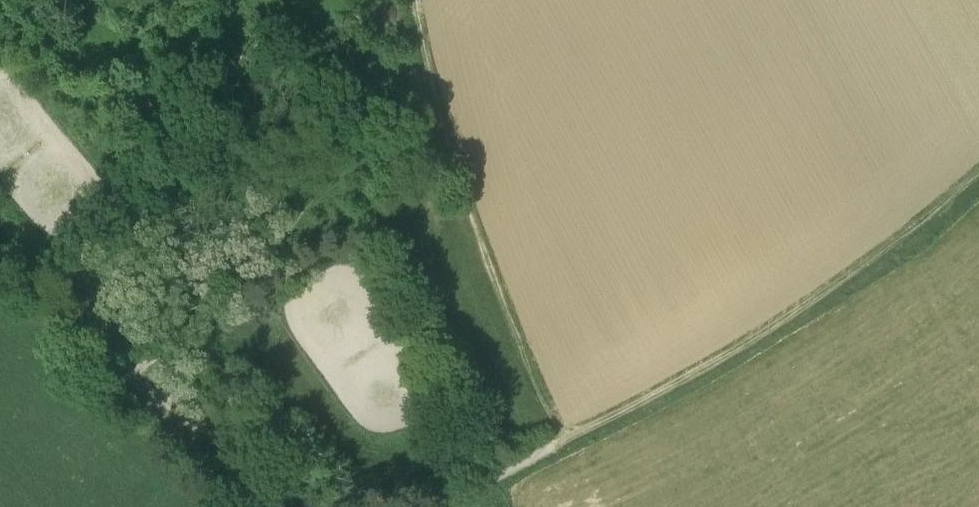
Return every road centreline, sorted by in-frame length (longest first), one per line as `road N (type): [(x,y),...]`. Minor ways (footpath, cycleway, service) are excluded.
road 1 (track): [(978,161),(869,255),(771,322),(557,438)]
road 2 (track): [(438,126),(319,188),(221,288),(222,334),(273,435),(274,501)]
road 3 (track): [(412,0),(438,126),(557,438)]
road 4 (track): [(216,303),(150,208),(114,182)]
road 5 (track): [(557,438),(427,506)]

